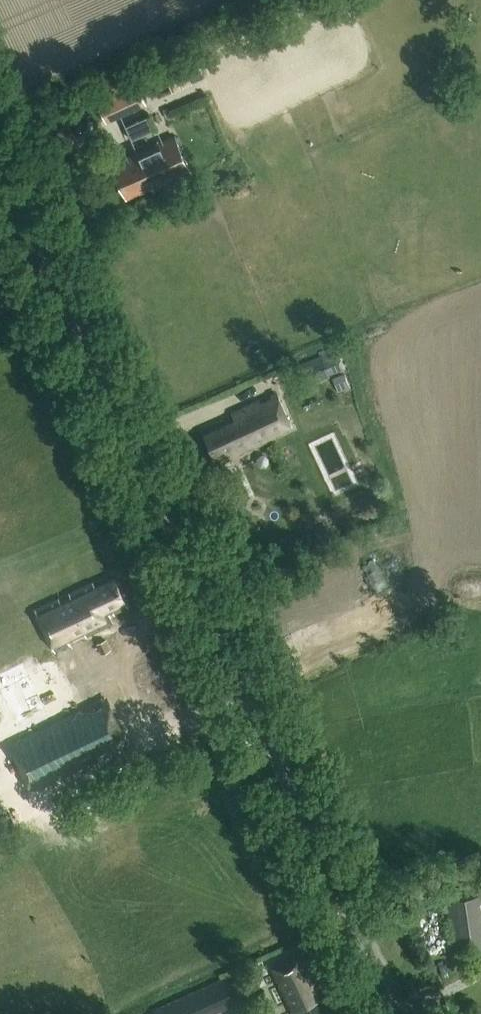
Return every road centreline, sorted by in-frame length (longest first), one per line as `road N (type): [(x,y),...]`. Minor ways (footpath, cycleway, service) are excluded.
road 1 (unclassified): [(399,1013),(0,159)]

